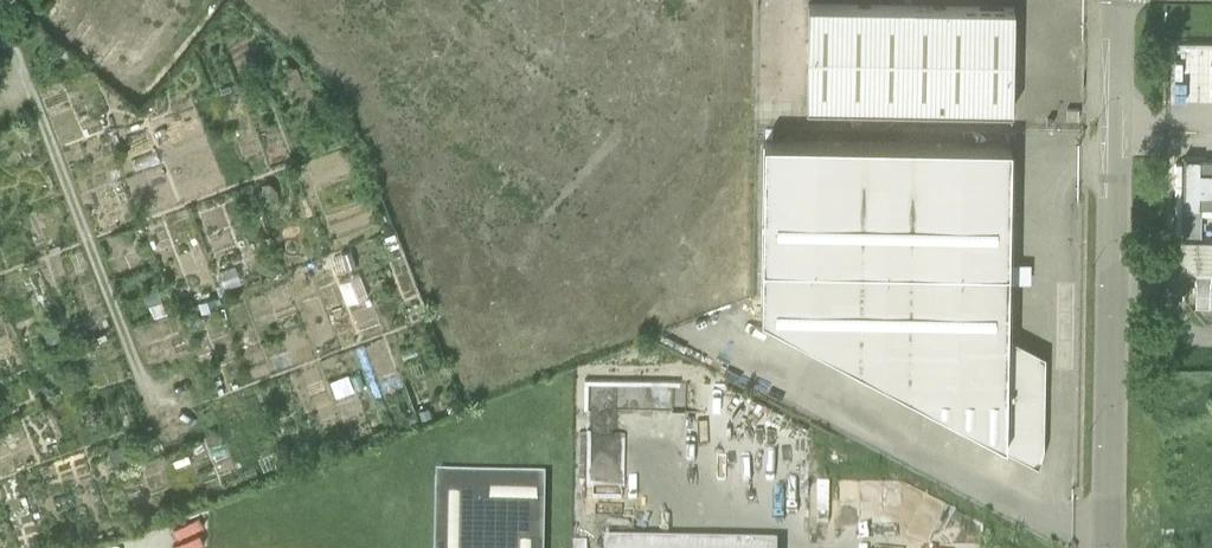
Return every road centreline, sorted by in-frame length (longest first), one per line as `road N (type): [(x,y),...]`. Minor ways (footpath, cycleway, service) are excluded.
road 1 (residential): [(1107,547),(1118,0)]

